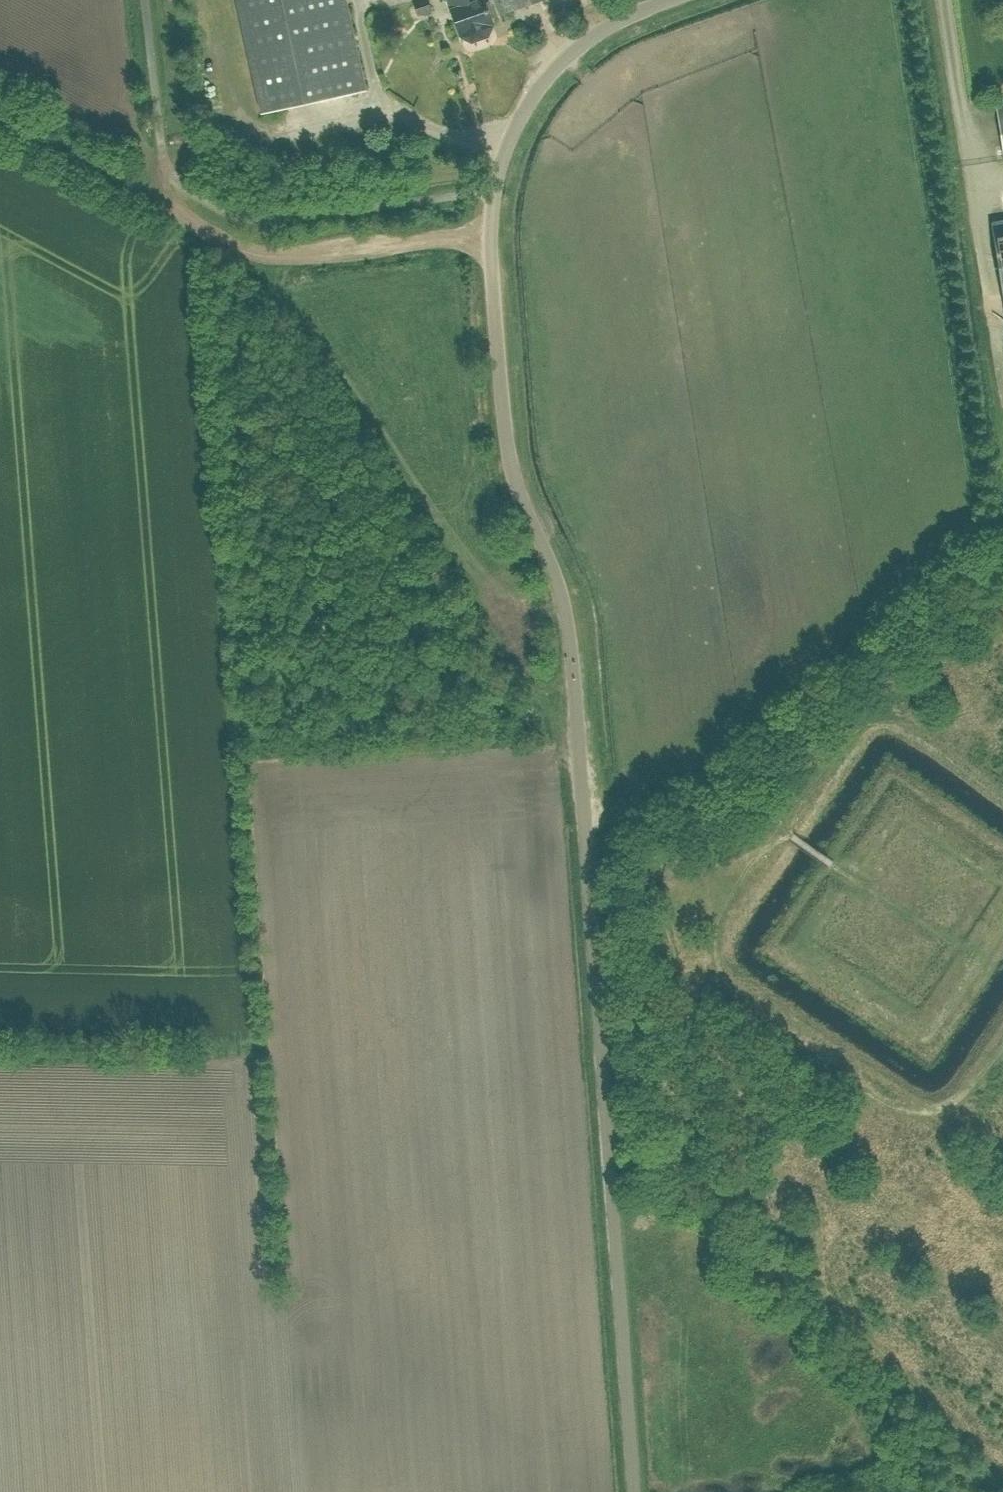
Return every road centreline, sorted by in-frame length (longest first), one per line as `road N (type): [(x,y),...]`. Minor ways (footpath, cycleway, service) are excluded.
road 1 (unclassified): [(632,1491),(570,637),(548,549),(520,501),(508,452),(490,231),(497,172),(515,127),(549,82),(592,41),(673,0)]
road 2 (track): [(249,250),(393,452),(578,768)]
road 3 (track): [(0,114),(261,255),(490,231)]

